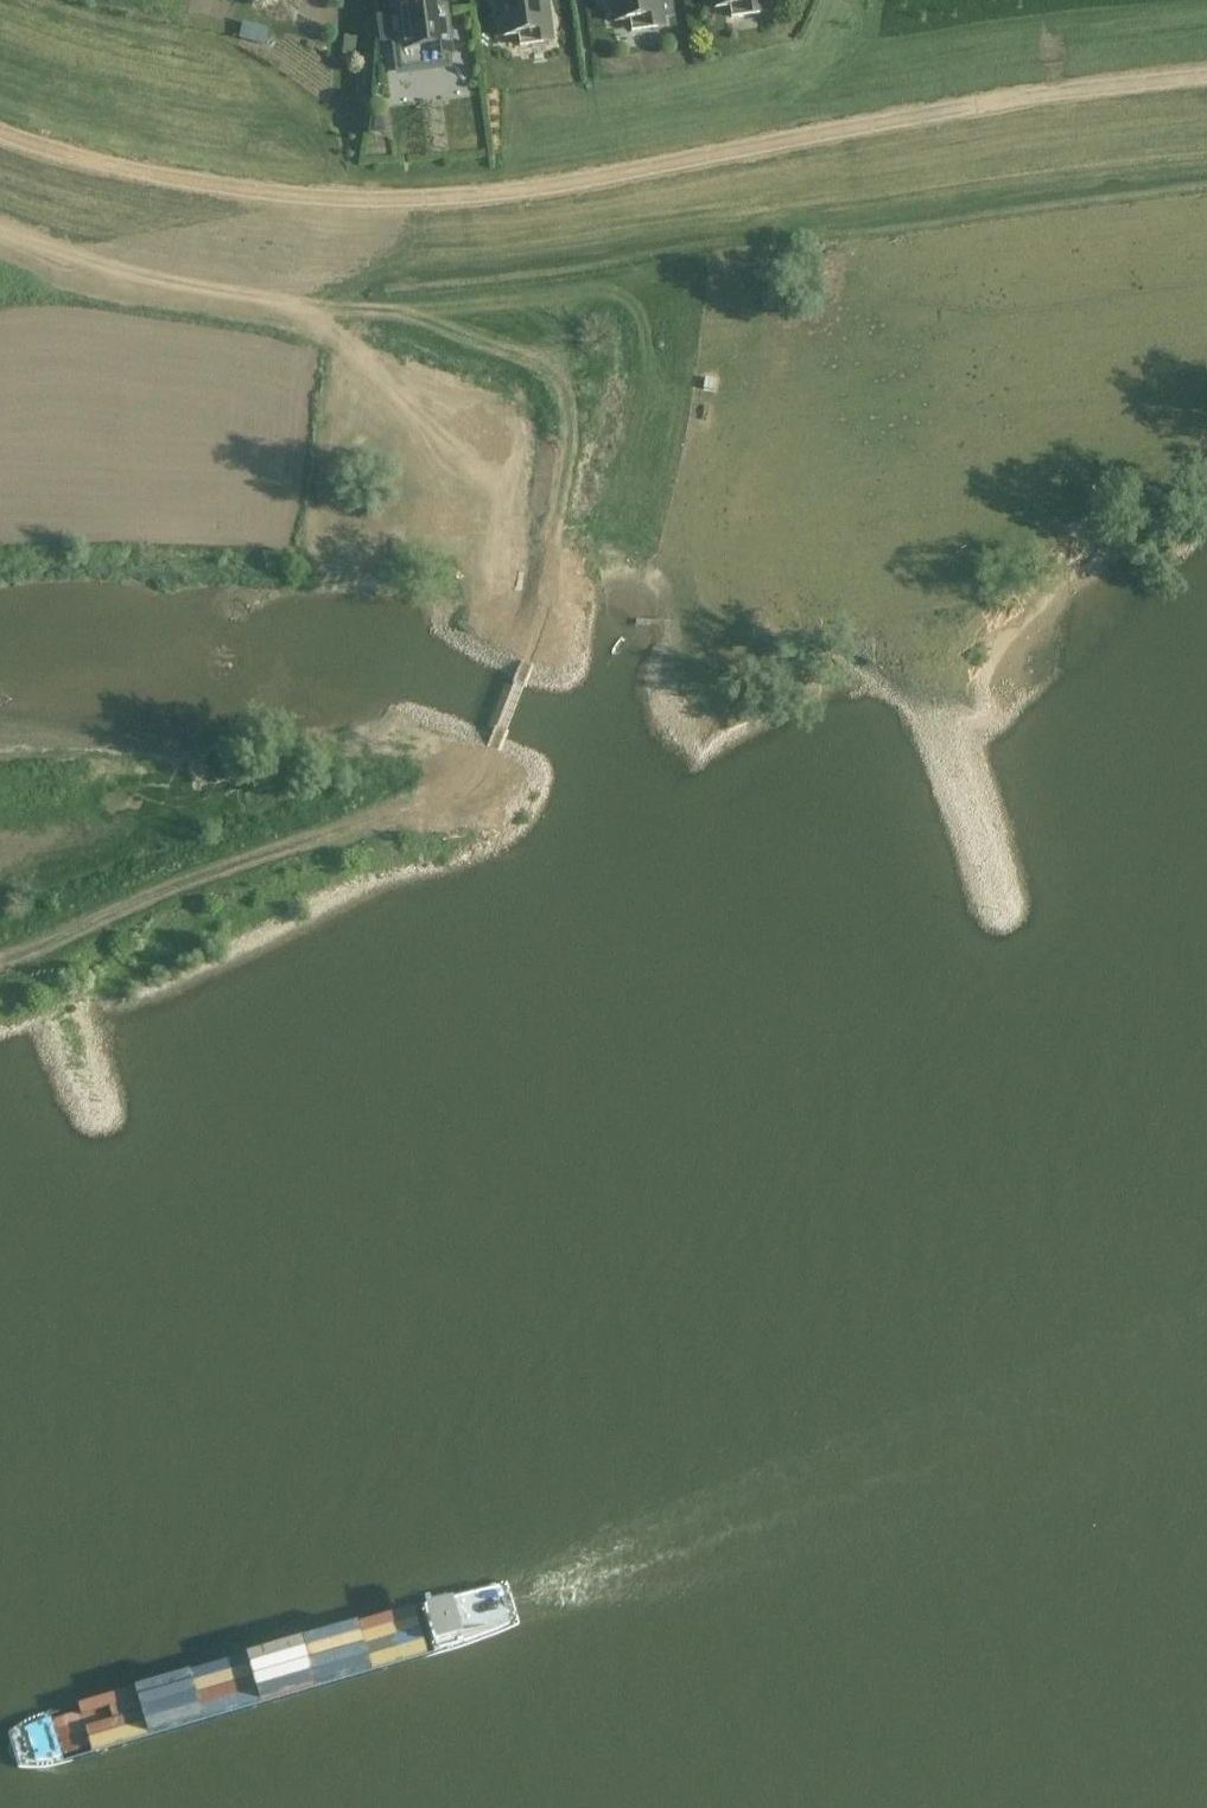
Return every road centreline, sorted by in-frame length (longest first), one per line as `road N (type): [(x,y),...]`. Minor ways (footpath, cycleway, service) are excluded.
road 1 (track): [(1206,79),(1028,96),(677,165),(424,200),(299,198),(184,182),(0,134)]
road 2 (track): [(356,755),(422,742),(489,762),(496,775),(470,794),(208,875),(0,960)]
road 3 (track): [(323,308),(136,277),(0,234)]

